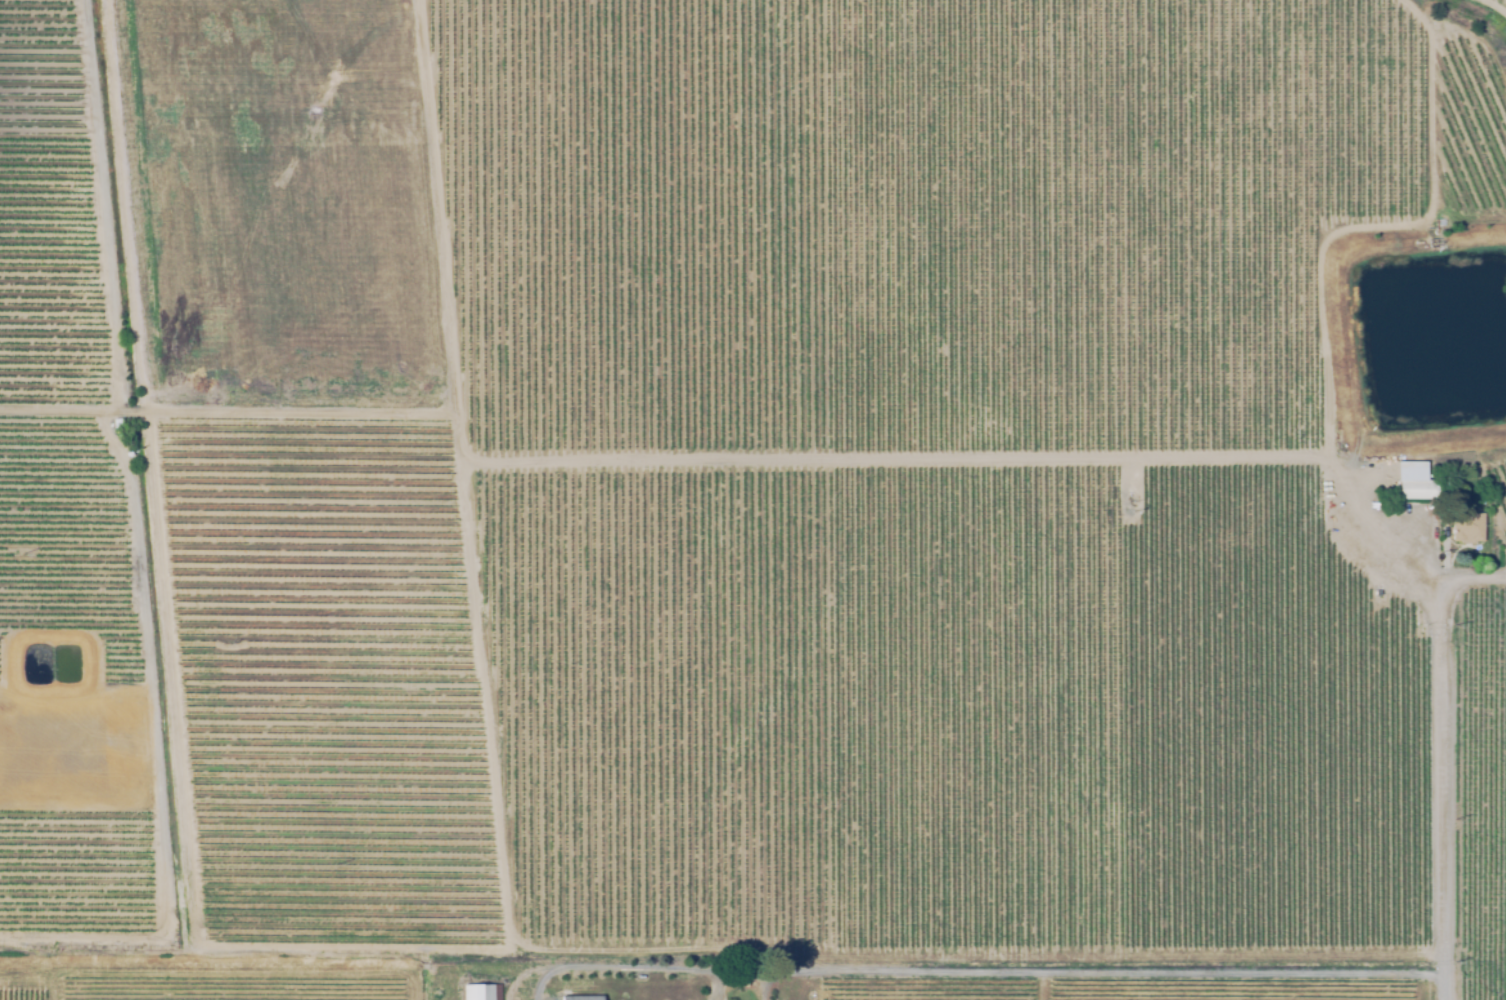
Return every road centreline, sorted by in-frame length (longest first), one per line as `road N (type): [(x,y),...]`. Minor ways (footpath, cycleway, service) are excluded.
road 1 (residential): [(1434,999),(1441,587)]

